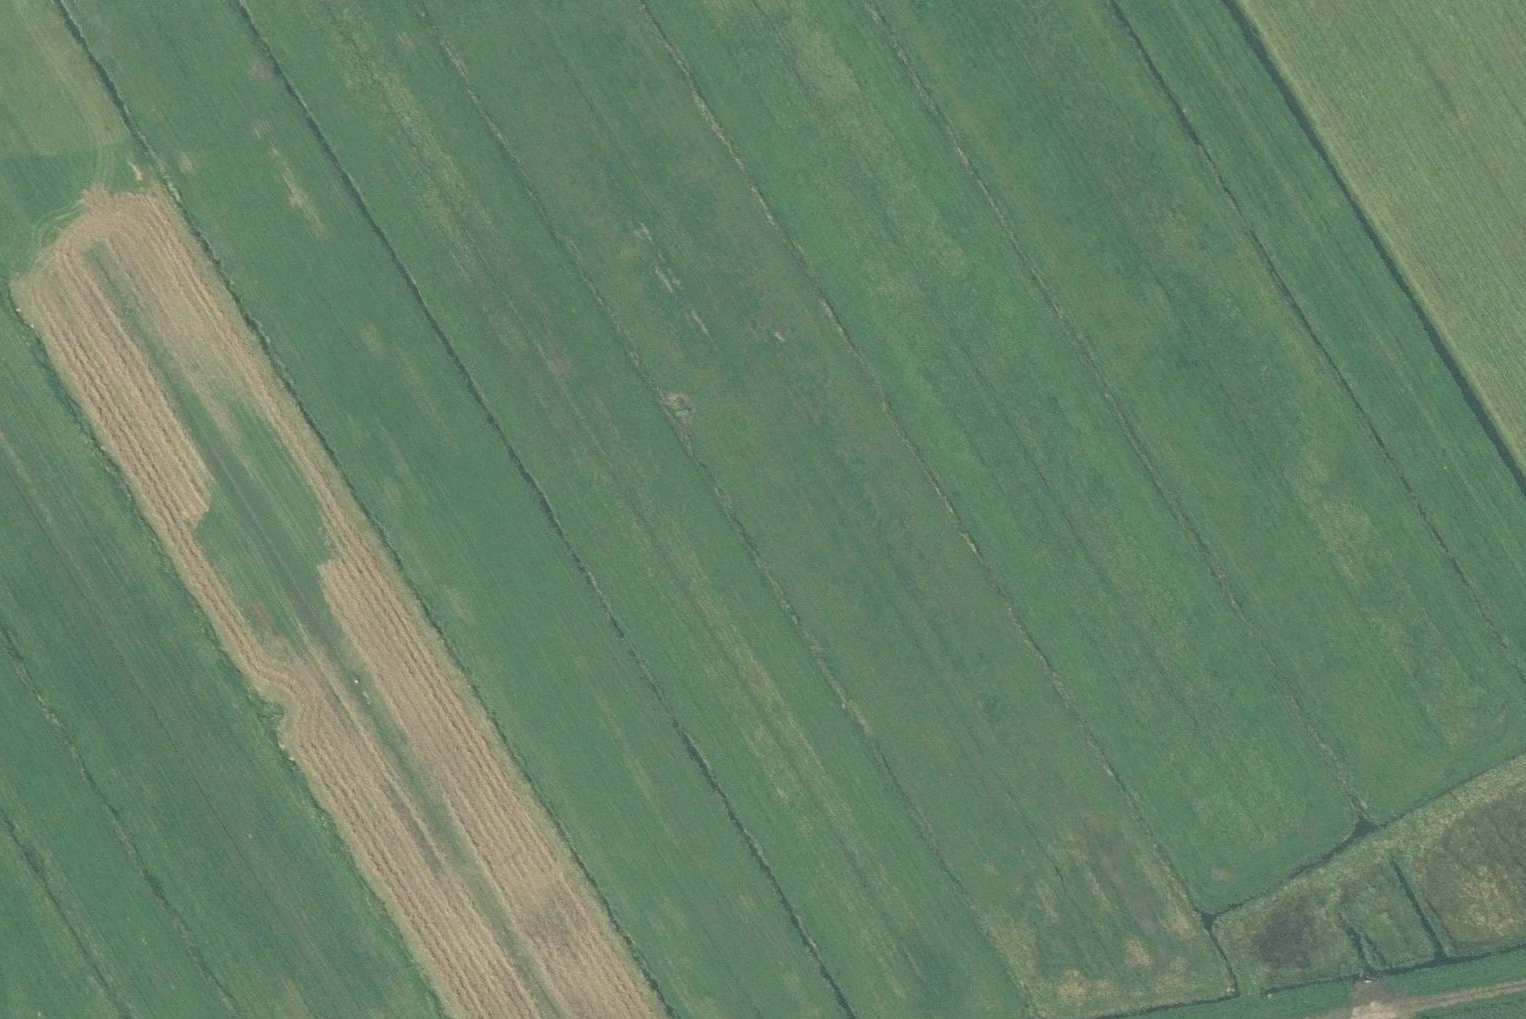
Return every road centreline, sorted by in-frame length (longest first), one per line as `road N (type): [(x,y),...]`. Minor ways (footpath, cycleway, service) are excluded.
road 1 (track): [(1525,986),(1325,1018)]

